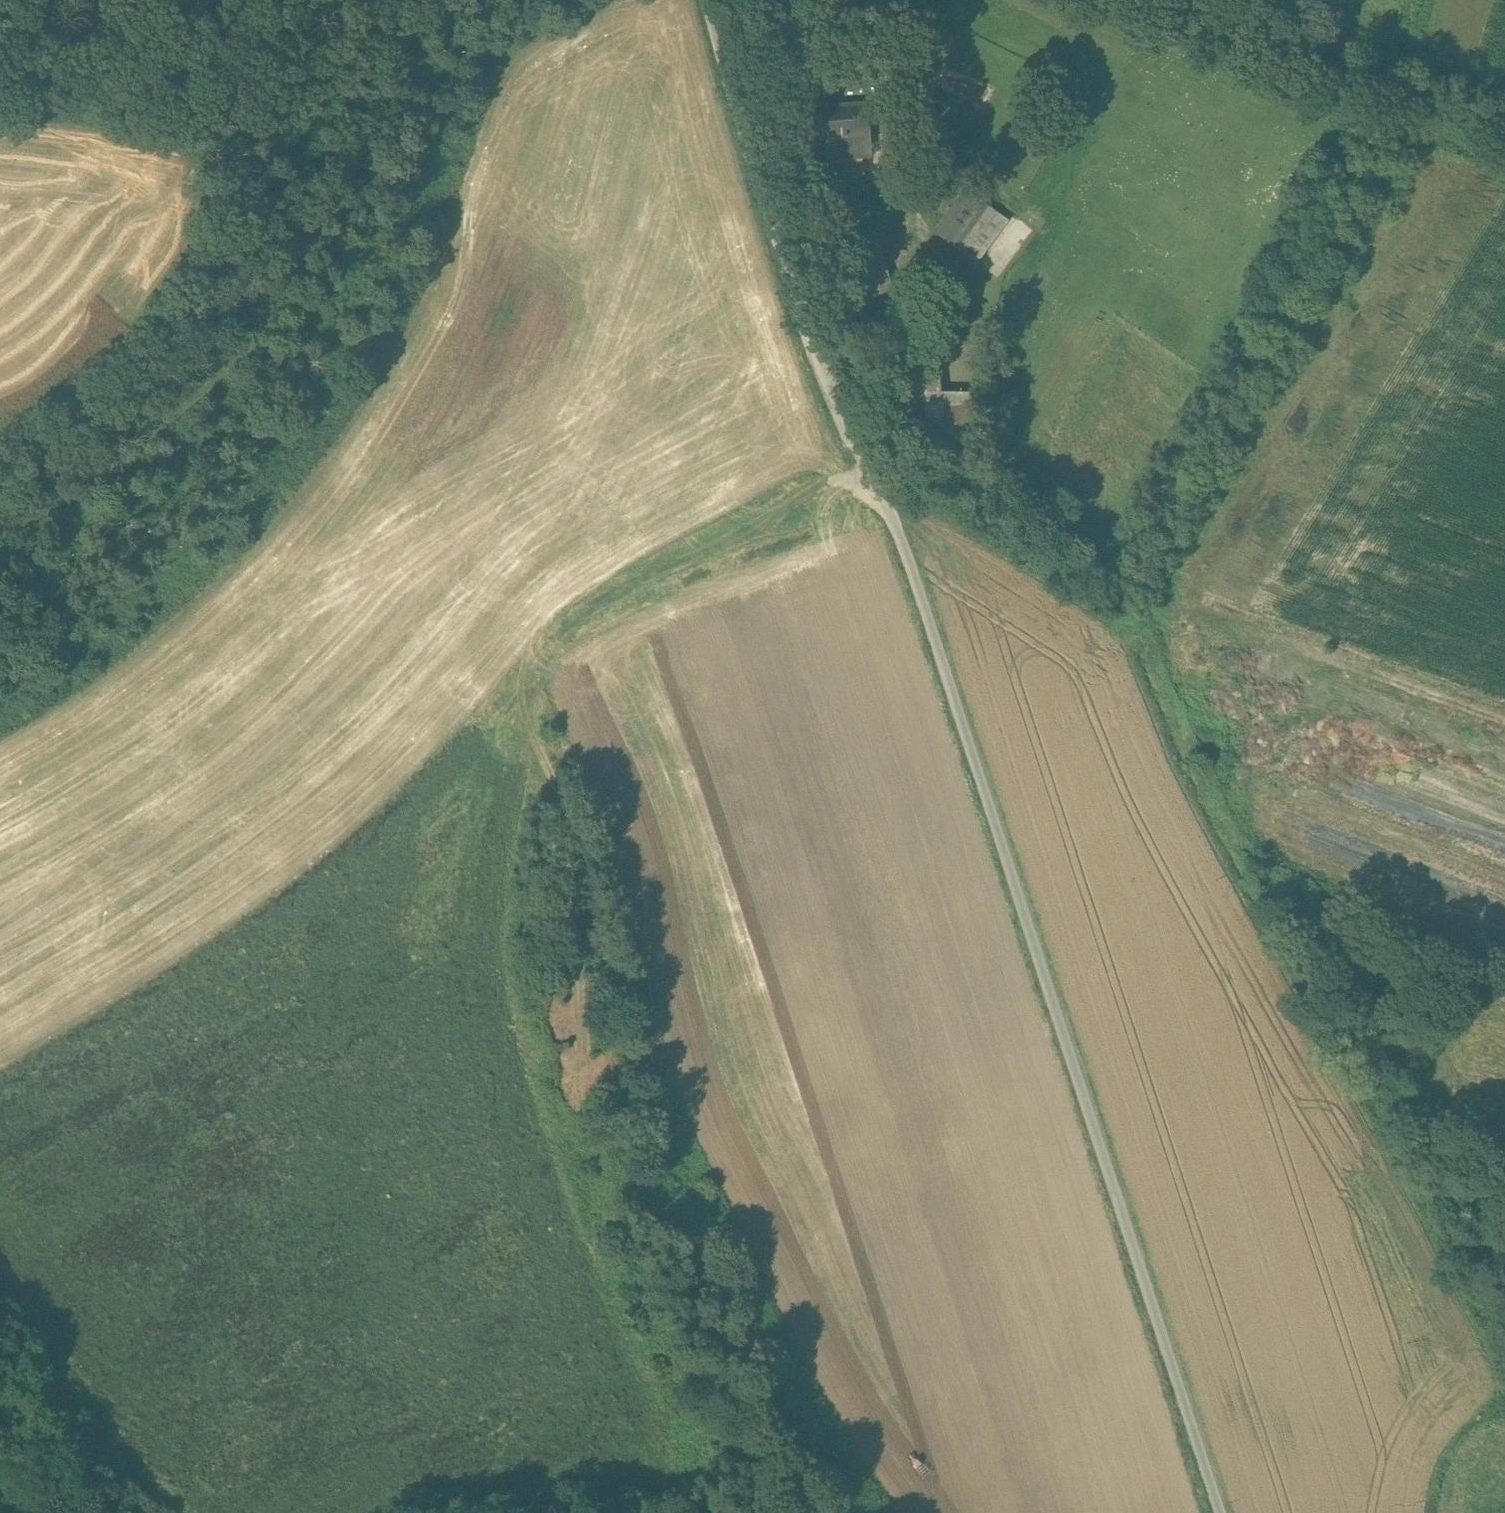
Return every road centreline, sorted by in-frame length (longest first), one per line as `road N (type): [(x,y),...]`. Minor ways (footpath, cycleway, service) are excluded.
road 1 (track): [(1221,1512),(899,529),(808,332),(709,0)]
road 2 (track): [(870,468),(638,572),(566,618),(535,654),(525,688),(568,825),(586,928),(575,972),(582,1053)]

